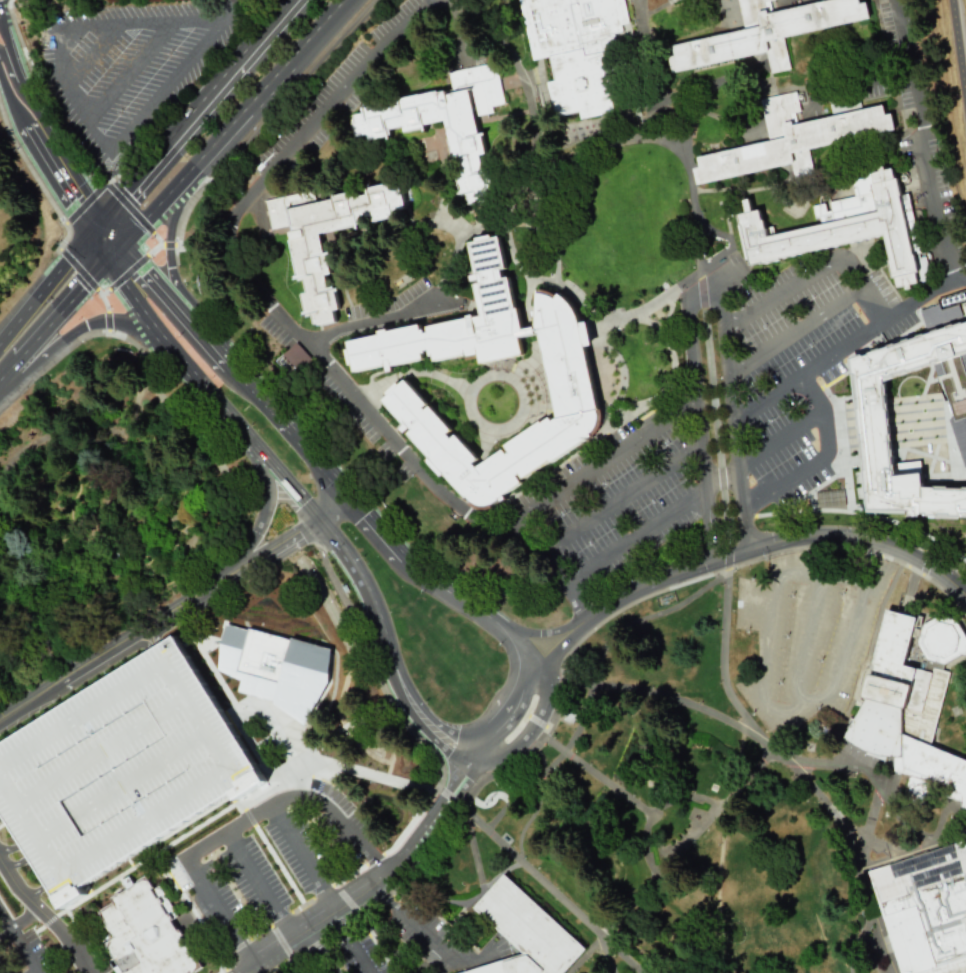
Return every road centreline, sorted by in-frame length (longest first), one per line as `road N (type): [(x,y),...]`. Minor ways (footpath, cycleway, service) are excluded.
road 1 (tertiary): [(539,653),(579,621),(657,581),(816,538),(900,550),(965,594)]
road 2 (residential): [(477,736),(394,869),(241,972)]
road 3 (secondary): [(297,0),(98,224)]
road 4 (tertiary): [(240,570),(0,724)]
road 5 (residential): [(440,727),(482,757),(524,739),(549,691),(539,653)]
road 6 (secondary): [(0,383),(100,317),(155,328)]
road 7 (tertiary): [(345,495),(232,363)]
road 8 (tertiary): [(539,653),(401,560)]
road 9 (secondary): [(98,224),(0,343)]
road 10 (secondary): [(186,175),(290,64)]
road 11 (tertiary): [(461,764),(408,713),(392,683),(387,642)]
road 12 (tertiary): [(316,518),(348,554),(387,642)]
road 13 (secondary): [(183,305),(168,240),(186,175)]
road 14 (secondary): [(19,359),(104,261)]
road 15 (tertiary): [(387,642),(418,704),(463,737)]
road 16 (tertiary): [(463,737),(488,733),(515,703),(539,653)]

